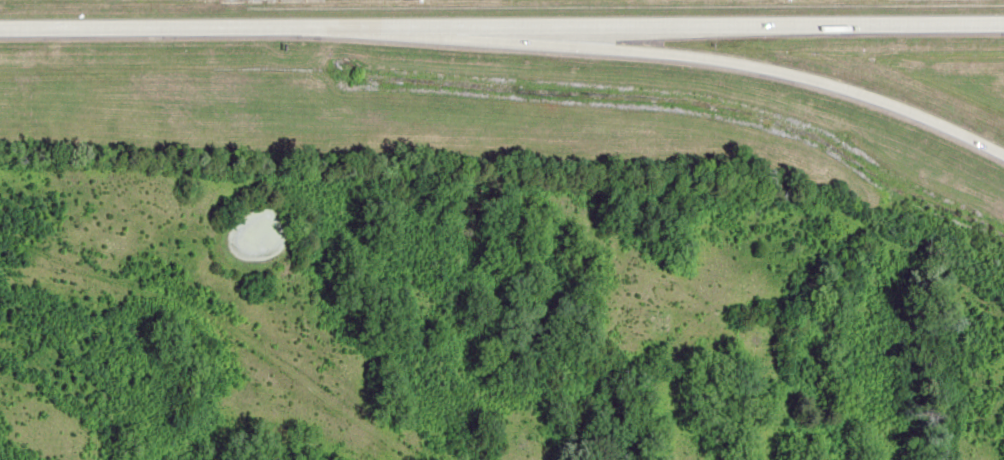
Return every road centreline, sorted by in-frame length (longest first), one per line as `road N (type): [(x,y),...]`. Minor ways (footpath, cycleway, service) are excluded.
road 1 (motorway): [(0,32),(1003,27)]
road 2 (motorway): [(362,30),(689,52),(816,79),(1003,159)]
road 3 (track): [(0,227),(46,228),(332,400),(382,459)]

